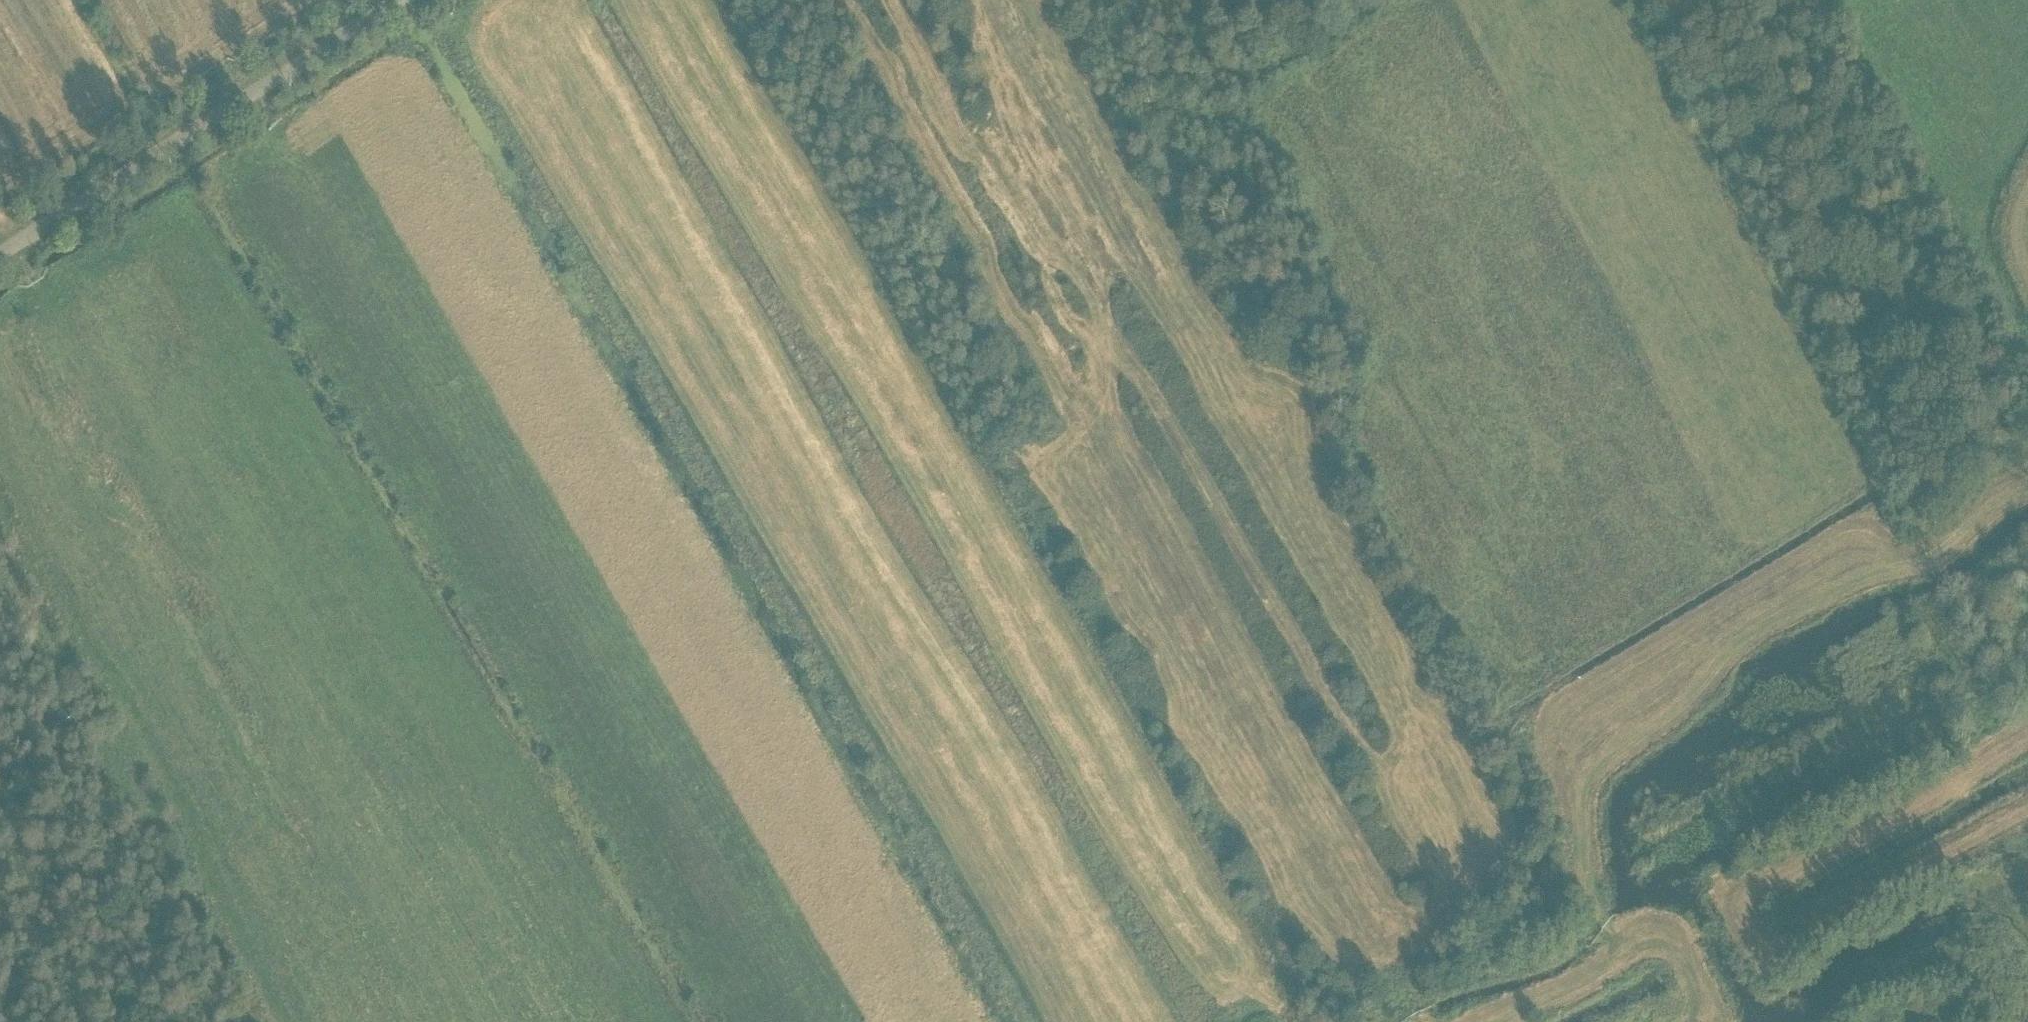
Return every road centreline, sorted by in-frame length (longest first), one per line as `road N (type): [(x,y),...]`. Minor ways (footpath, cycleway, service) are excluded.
road 1 (unclassified): [(0,255),(412,0)]

